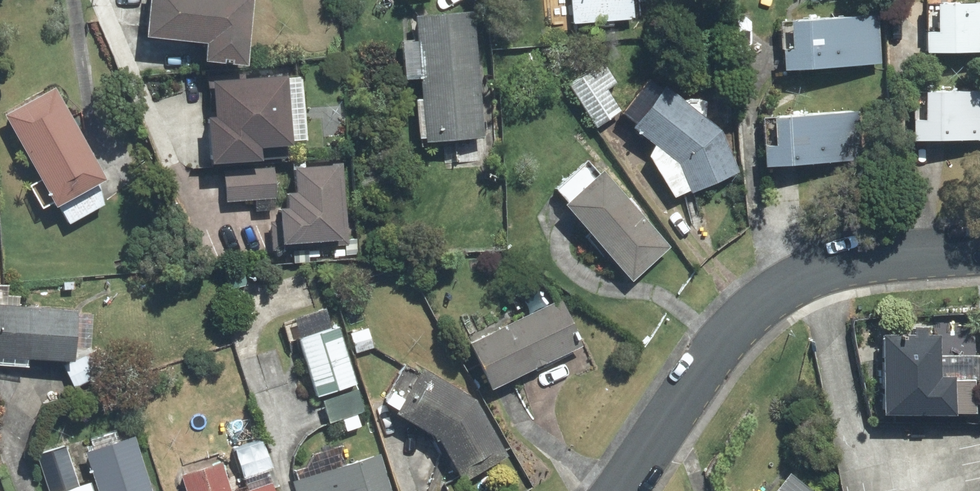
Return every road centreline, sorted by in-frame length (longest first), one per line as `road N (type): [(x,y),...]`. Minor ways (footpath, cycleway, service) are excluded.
road 1 (residential): [(621,490),(727,334),(783,286),(867,255),(979,247)]

